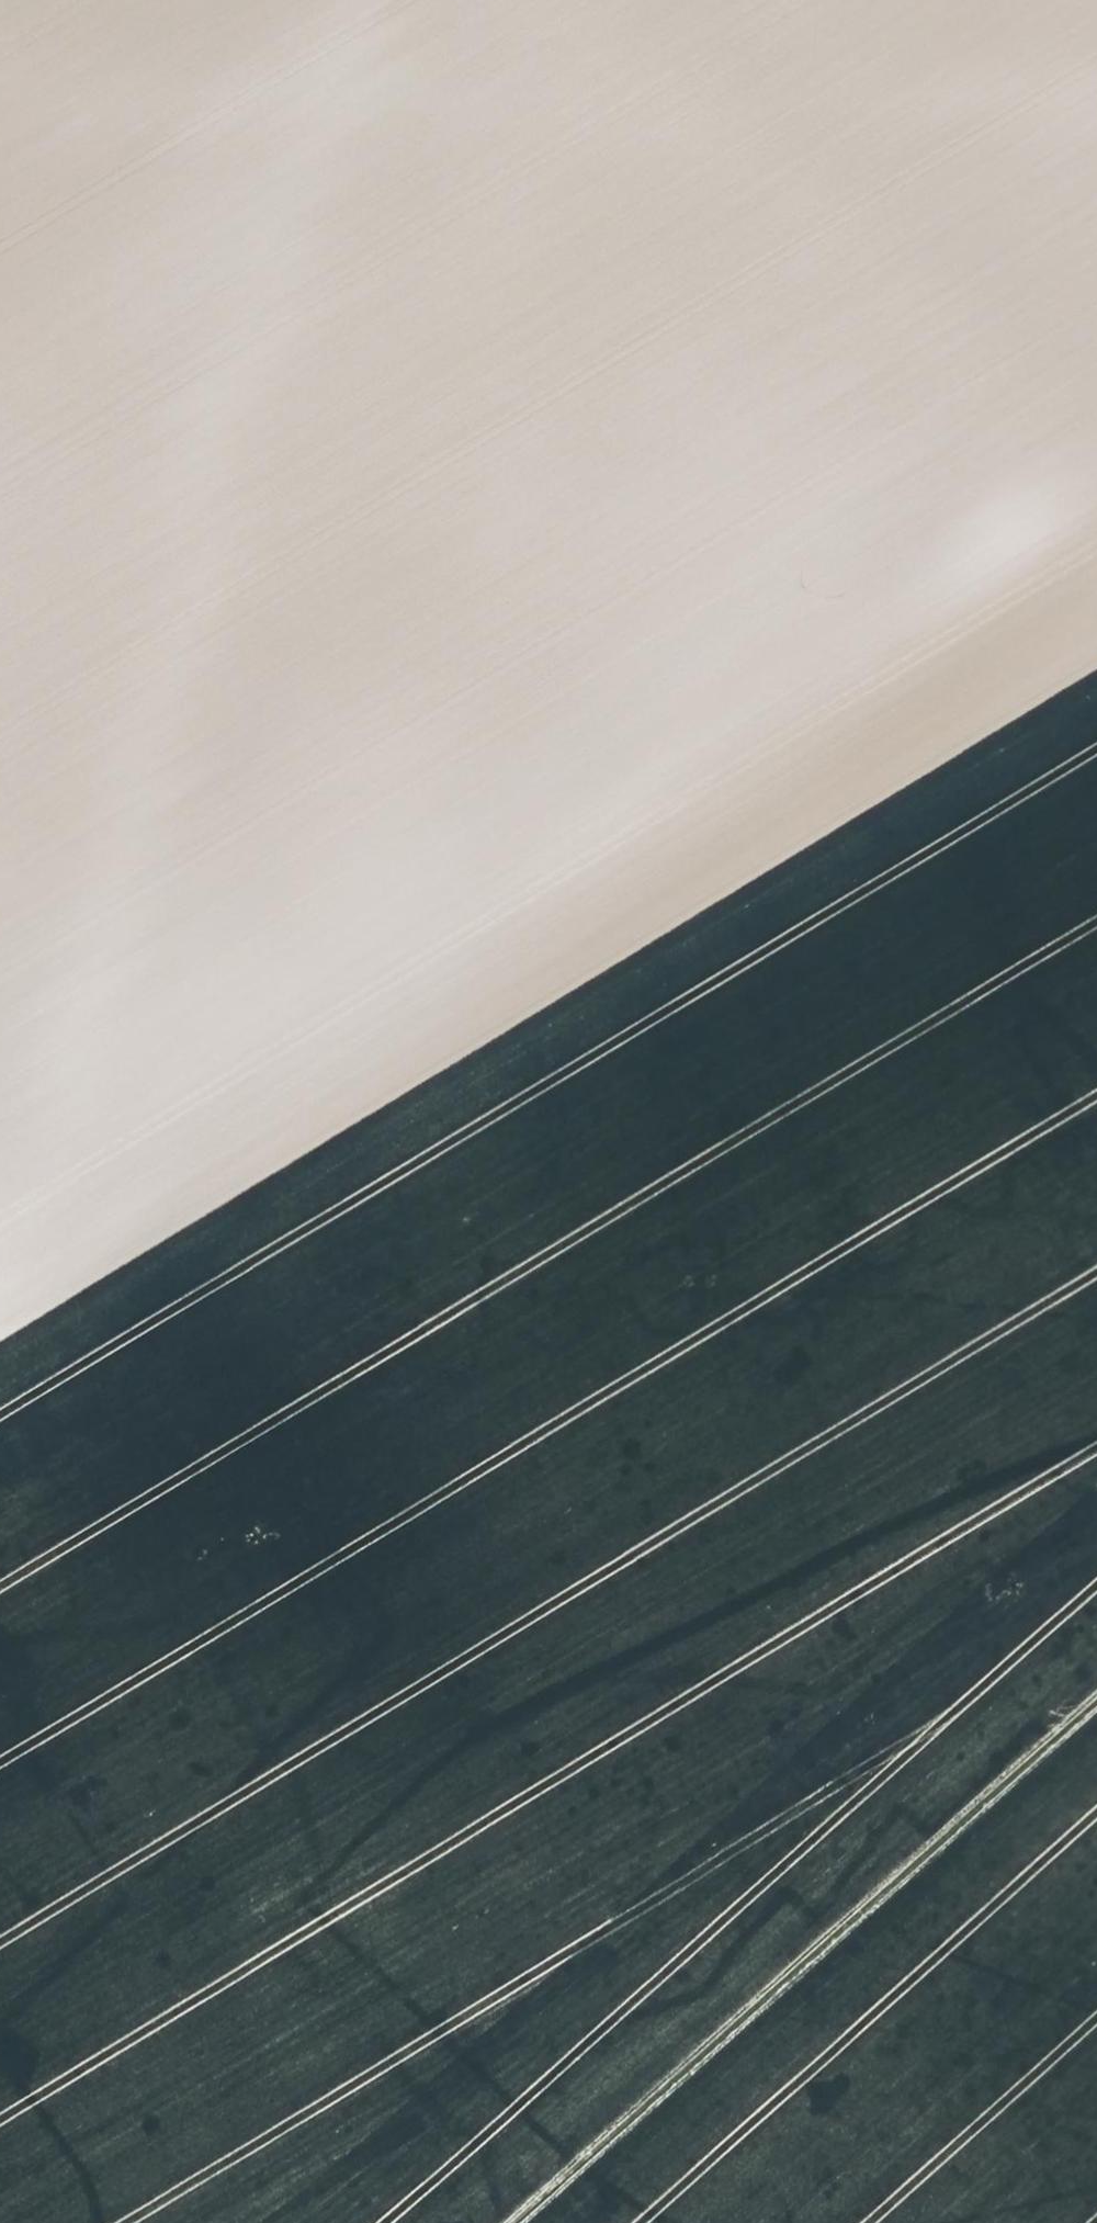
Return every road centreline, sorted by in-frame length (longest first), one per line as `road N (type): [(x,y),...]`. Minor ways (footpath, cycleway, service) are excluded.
road 1 (track): [(513,2222),(1096,1708)]

